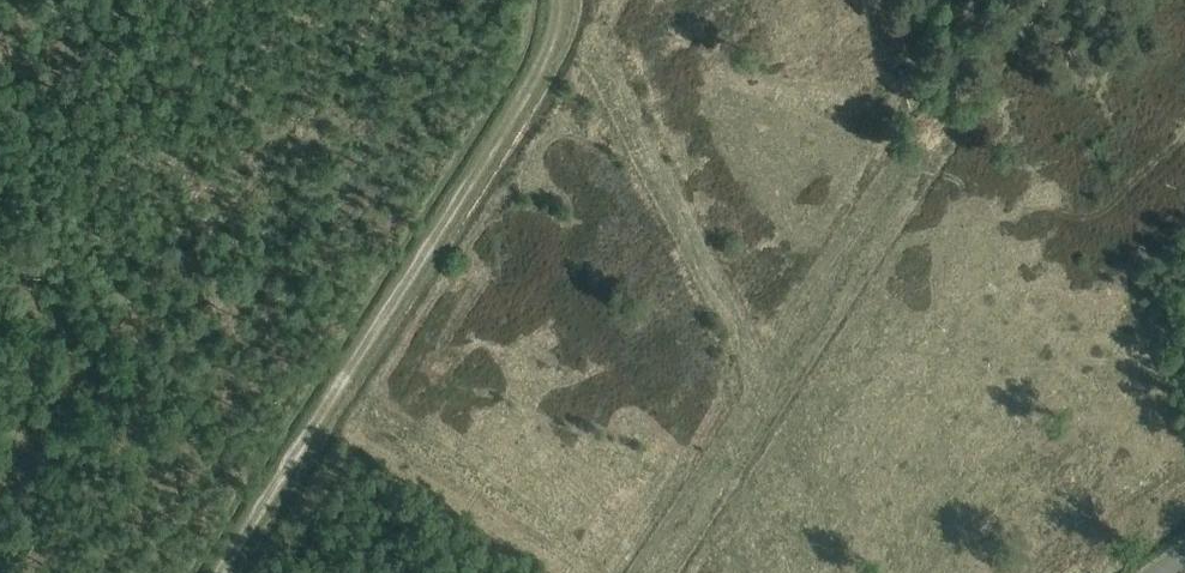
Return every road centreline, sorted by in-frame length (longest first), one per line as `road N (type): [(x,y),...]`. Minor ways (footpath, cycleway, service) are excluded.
road 1 (track): [(555,0),(543,56),(219,572)]

